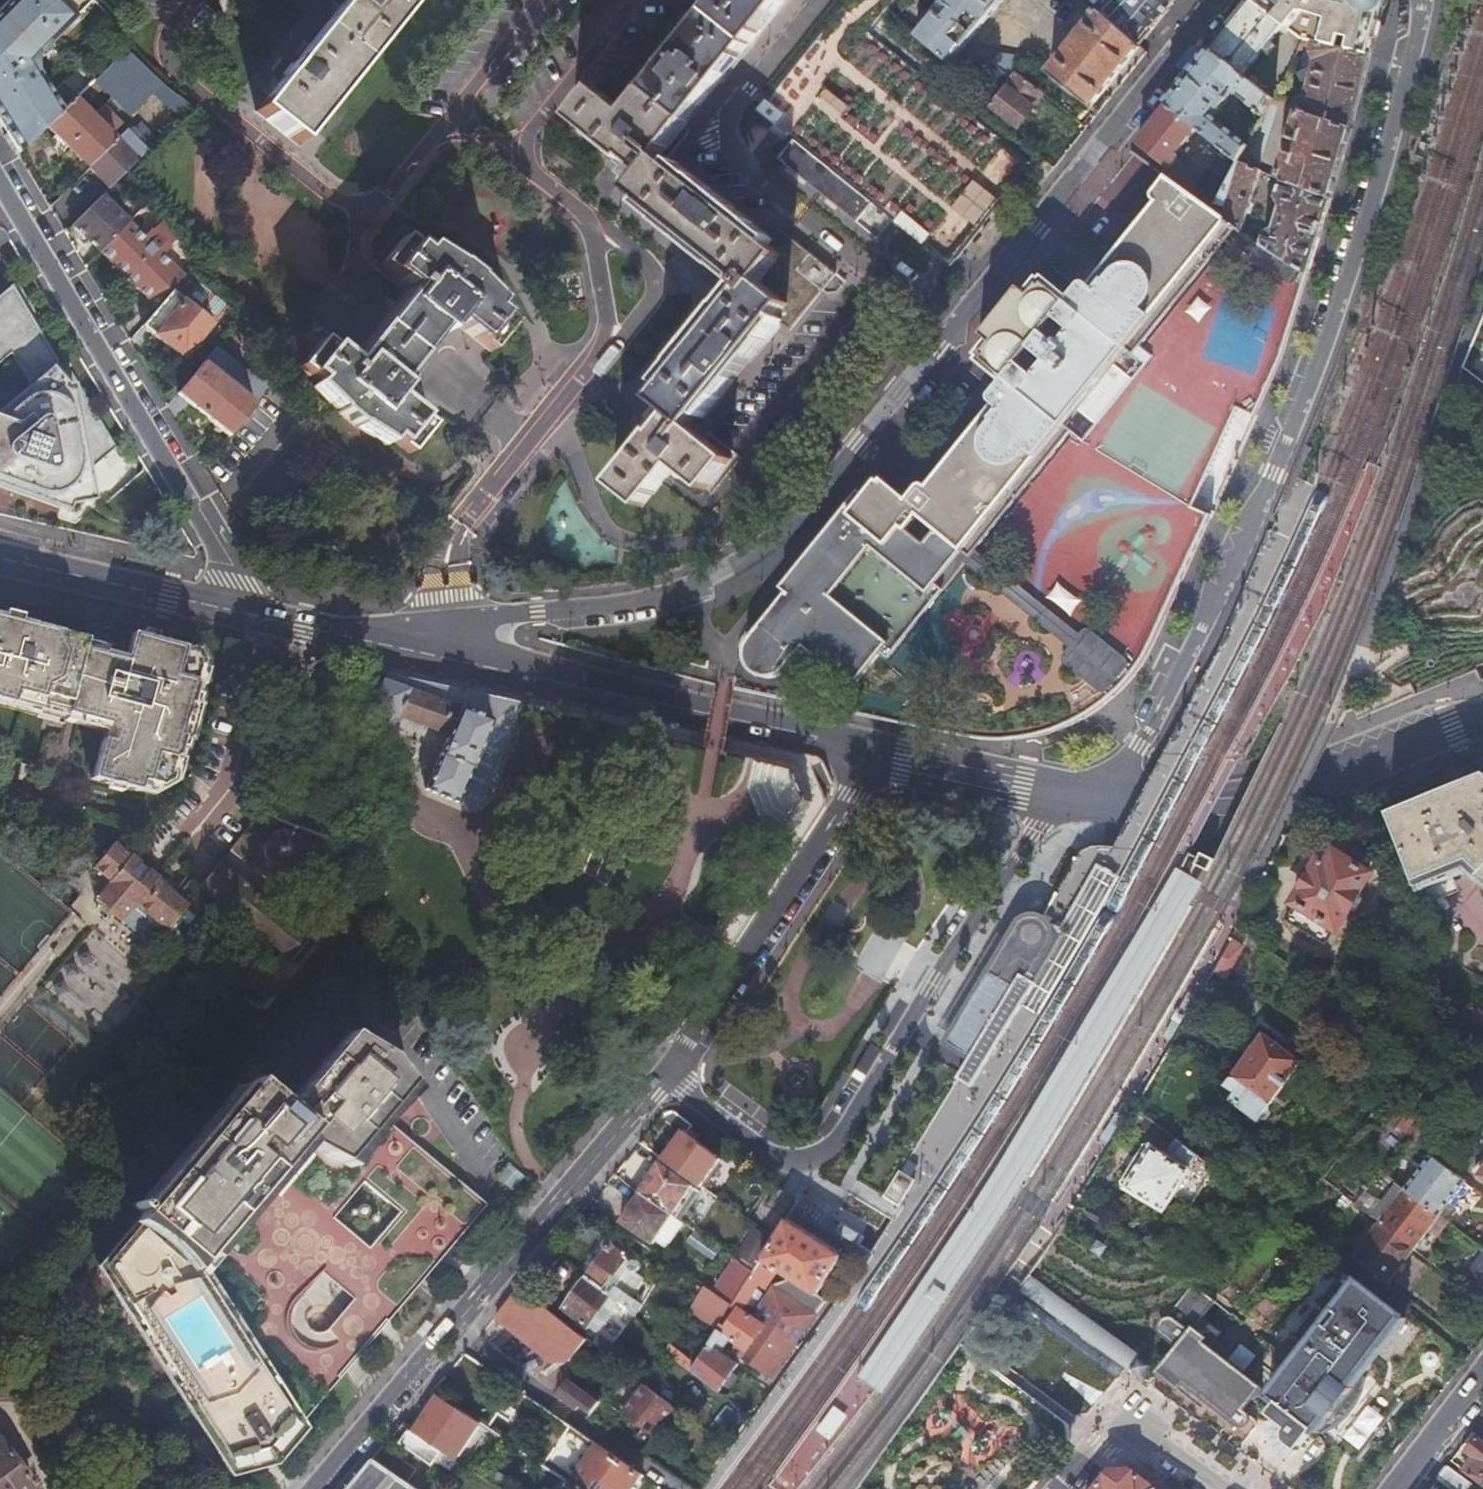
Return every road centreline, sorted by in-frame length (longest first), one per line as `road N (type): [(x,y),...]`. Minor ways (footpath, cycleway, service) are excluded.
road 1 (residential): [(424,651),(448,622),(683,589),(797,517),(1222,0)]
road 2 (residential): [(1427,0),(1386,170),(1308,402),(1170,709),(1142,748),(1080,798)]
road 3 (residential): [(667,1074),(312,1488)]
road 4 (residential): [(0,177),(236,581),(233,607)]
road 5 (tertiary): [(424,651),(870,752)]
road 6 (tertiary): [(1080,798),(1234,799),(1482,718)]
road 7 (residential): [(870,752),(850,797),(667,1074)]
road 8 (residential): [(667,1074),(814,1175),(843,1160),(877,1086)]
road 9 (residential): [(877,1086),(934,986),(1020,868)]
road 10 (tertiary): [(0,557),(233,607)]
road 11 (tertiary): [(870,752),(1080,798)]
road 12 (residential): [(1069,1481),(1126,1416),(1228,1488)]
road 13 (tertiary): [(233,607),(424,651)]
road 14 (residential): [(1482,1380),(1398,1488)]

